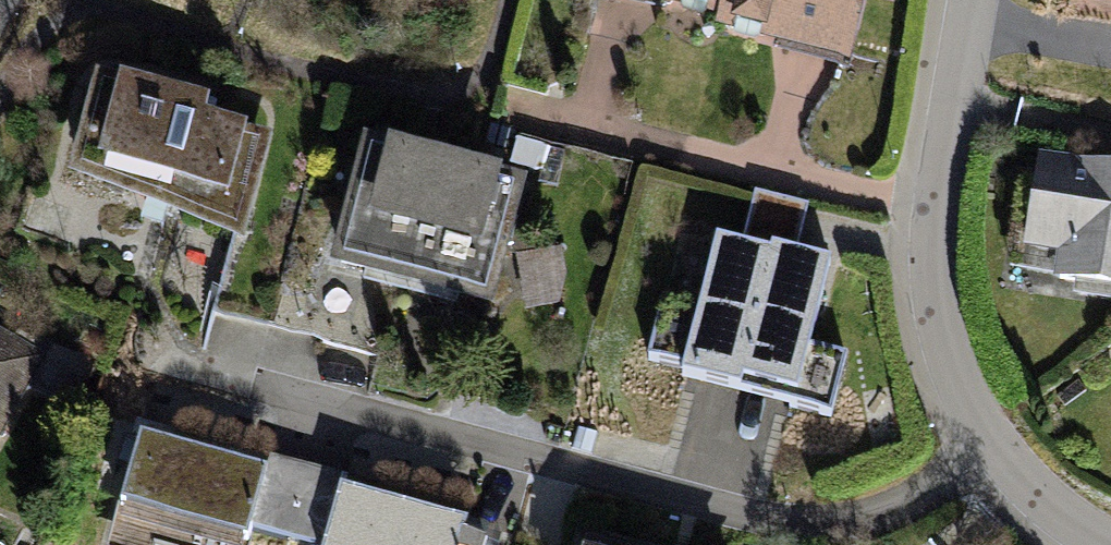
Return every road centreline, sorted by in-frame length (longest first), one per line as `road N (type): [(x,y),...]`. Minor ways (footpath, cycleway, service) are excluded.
road 1 (residential): [(971,0),(941,188),(947,358),(985,445),(1045,510),(1093,544)]

